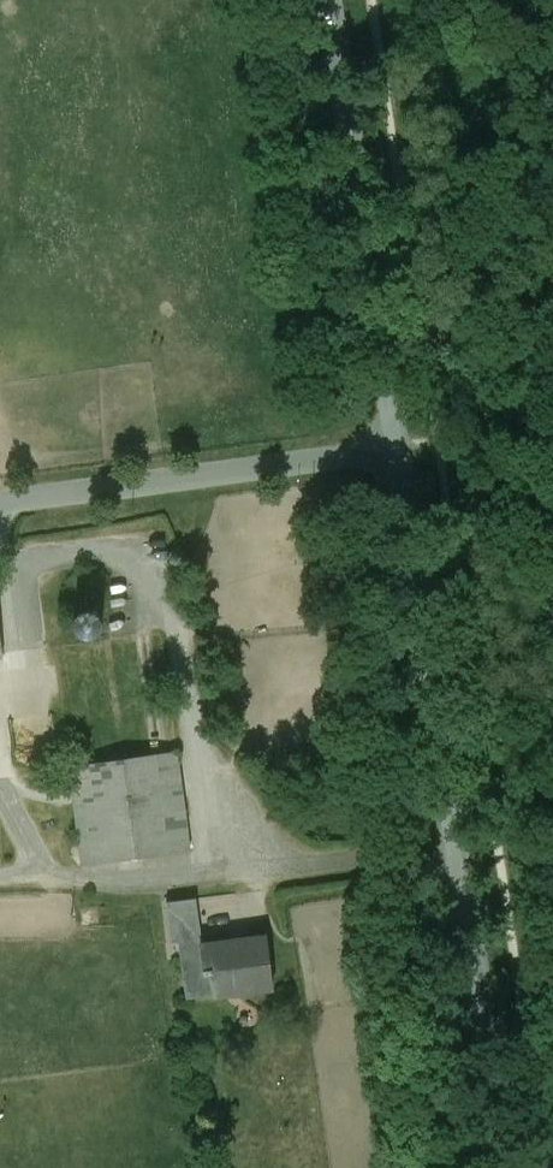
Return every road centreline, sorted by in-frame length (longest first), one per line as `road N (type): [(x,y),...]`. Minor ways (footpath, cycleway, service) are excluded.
road 1 (unclassified): [(397,454),(511,1167)]
road 2 (unclassified): [(328,0),(397,454)]
road 3 (unclassified): [(397,454),(0,506)]

